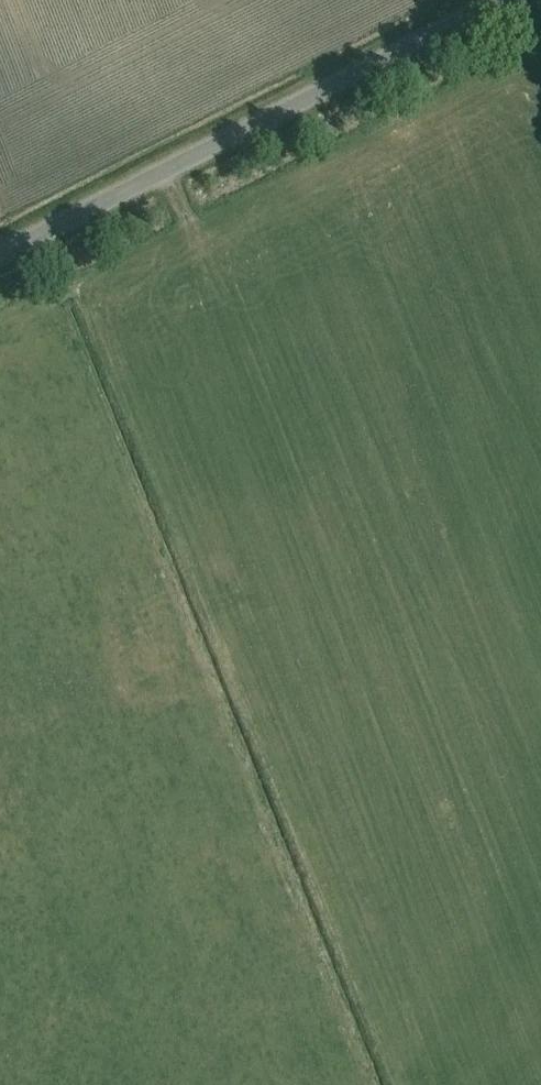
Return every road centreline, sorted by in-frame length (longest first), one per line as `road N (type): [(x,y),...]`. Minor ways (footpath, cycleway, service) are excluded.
road 1 (unclassified): [(0,254),(496,0)]

